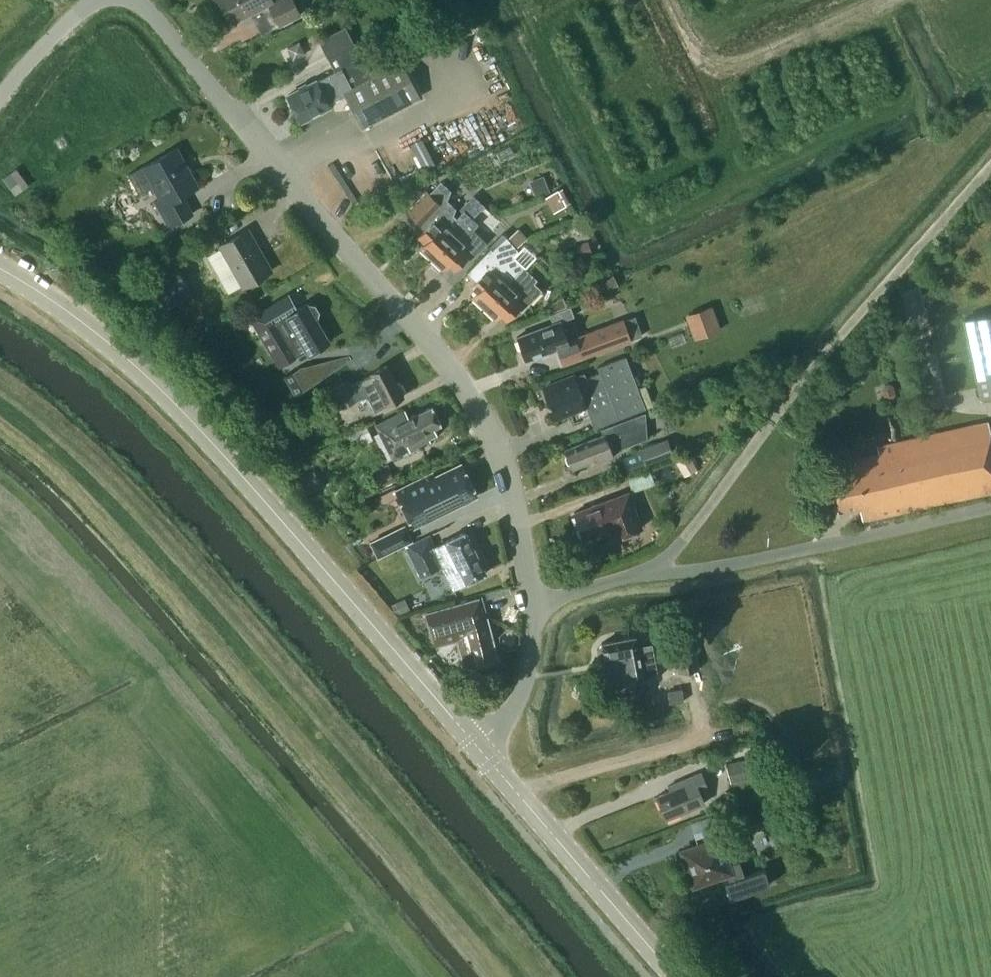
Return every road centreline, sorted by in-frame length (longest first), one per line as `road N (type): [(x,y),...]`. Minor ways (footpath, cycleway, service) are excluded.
road 1 (residential): [(478,745),(513,706),(531,645),(530,575),(496,441),(449,364),(135,0)]
road 2 (unclassified): [(478,745),(233,467),(117,353),(0,267)]
road 3 (unclassified): [(676,976),(478,745)]
road 4 (track): [(878,0),(725,71),(706,71),(665,0)]
road 5 (unclassified): [(0,102),(99,0)]

